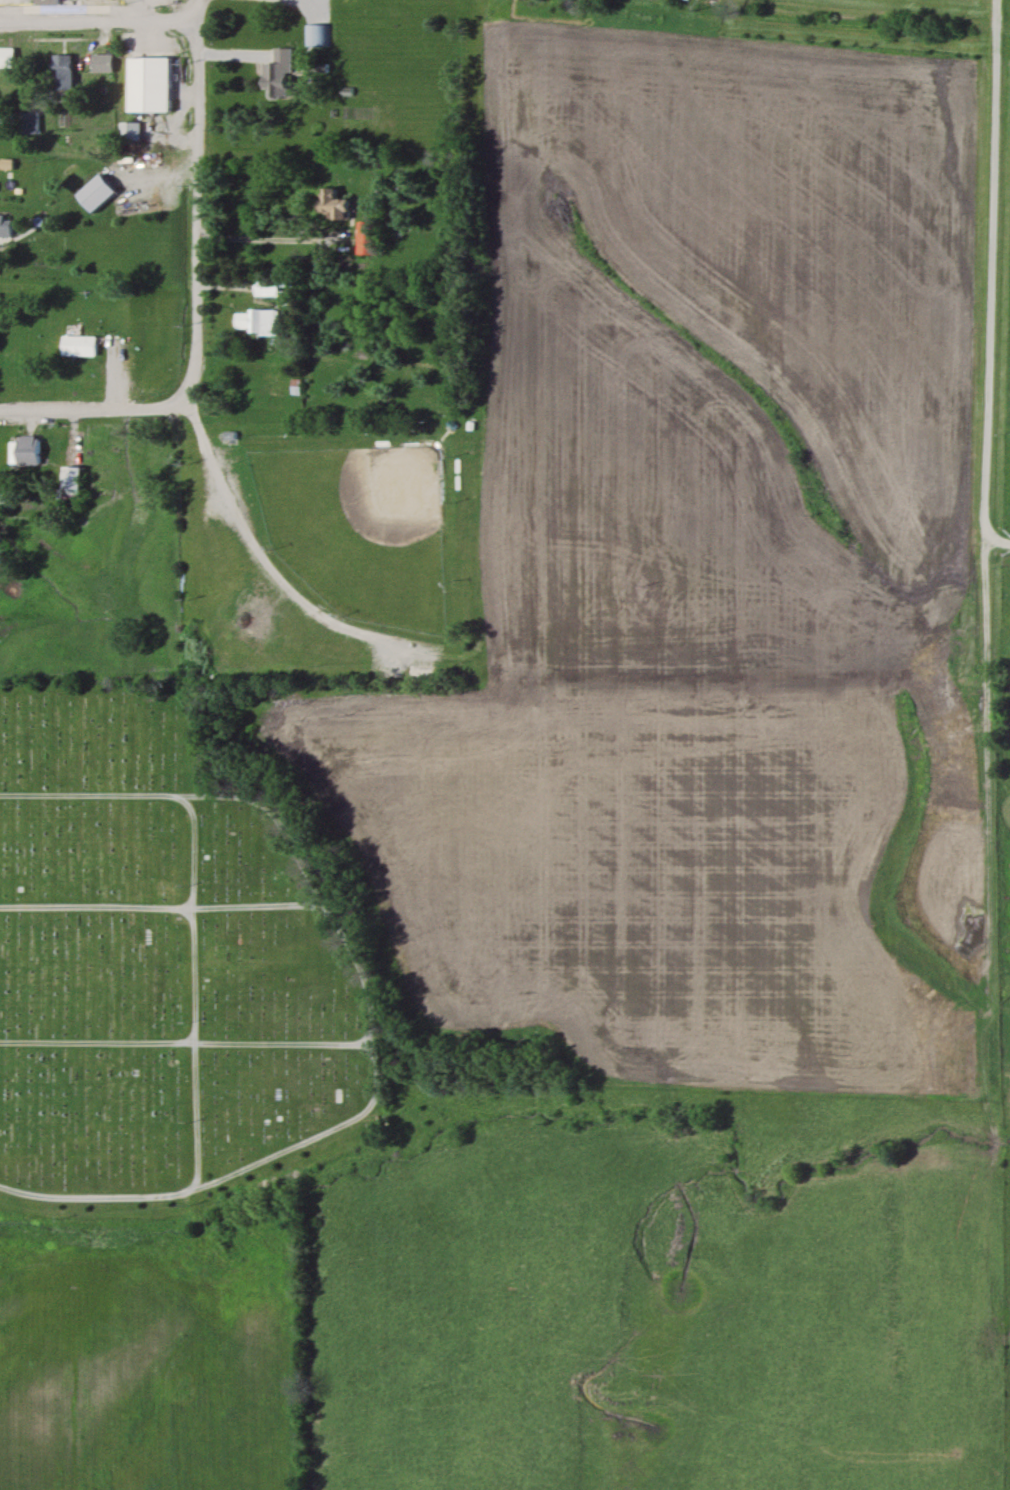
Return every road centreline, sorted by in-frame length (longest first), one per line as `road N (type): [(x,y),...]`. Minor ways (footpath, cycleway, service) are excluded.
road 1 (residential): [(1009,532),(990,518),(977,431),(991,29)]
road 2 (residential): [(179,399),(187,379),(193,22)]
road 3 (residential): [(193,22),(0,23)]
road 4 (residential): [(0,412),(136,410),(179,399)]

